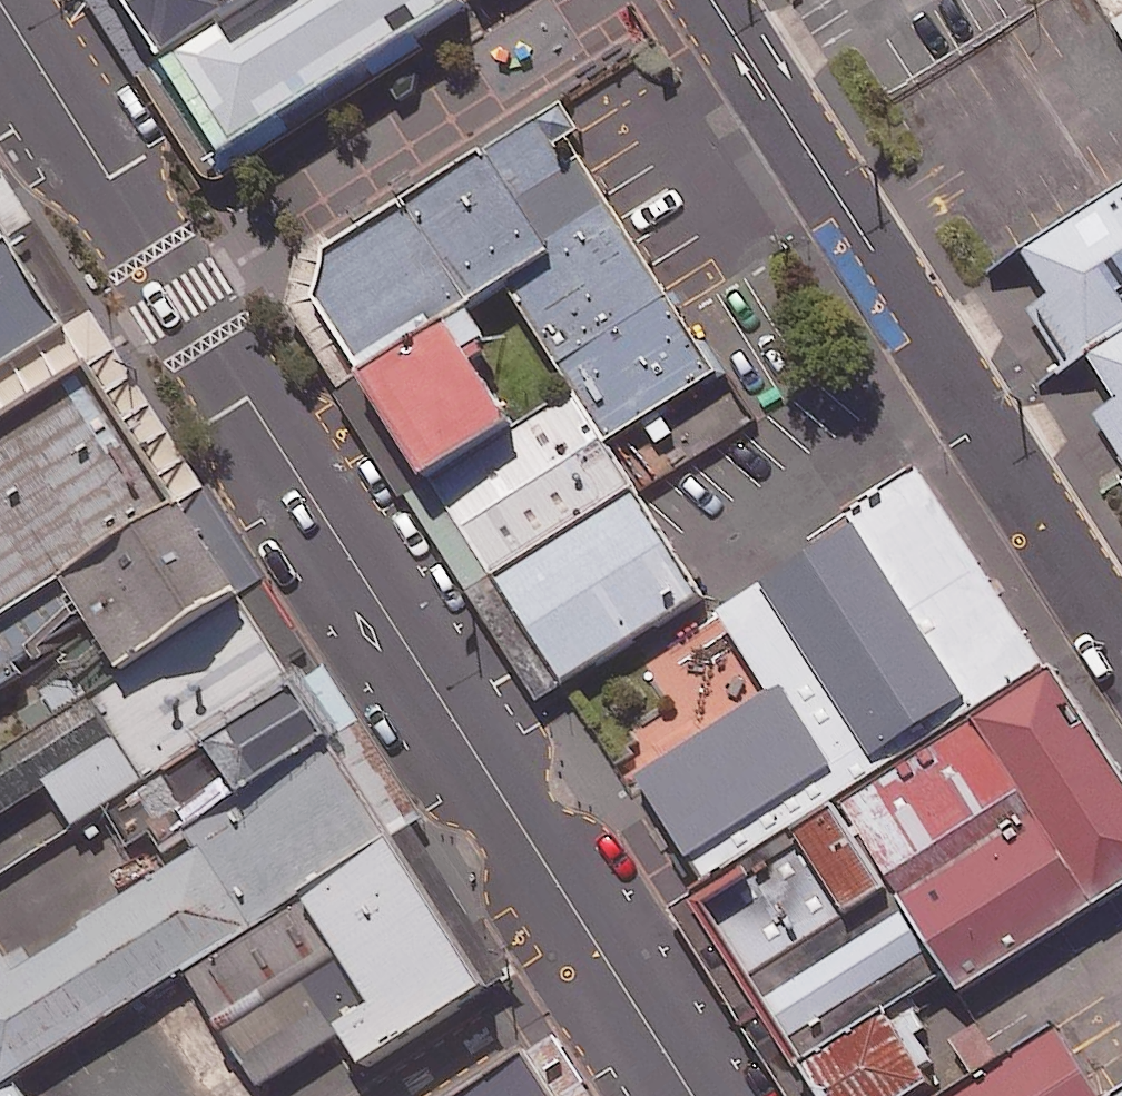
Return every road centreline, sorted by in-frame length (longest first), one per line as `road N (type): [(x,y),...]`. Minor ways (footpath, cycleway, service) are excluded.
road 1 (secondary): [(0,3),(606,959)]
road 2 (unclassified): [(713,0),(1121,637)]
road 3 (unclassified): [(606,959),(392,1095)]
road 4 (secondary): [(606,959),(693,1095)]

